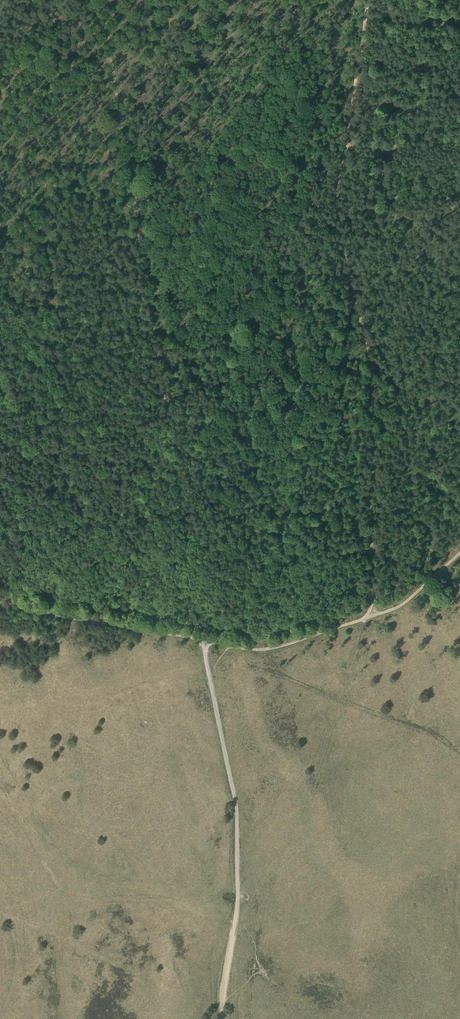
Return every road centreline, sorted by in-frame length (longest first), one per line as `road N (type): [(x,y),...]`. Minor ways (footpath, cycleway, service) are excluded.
road 1 (track): [(203,640),(102,0)]
road 2 (track): [(364,620),(372,599),(373,375),(337,210),(366,0)]
road 3 (track): [(223,1018),(238,896),(235,810),(203,640)]
road 4 (track): [(203,640),(268,649),(364,620),(408,600),(459,553)]
road 5 (track): [(0,605),(203,640)]

